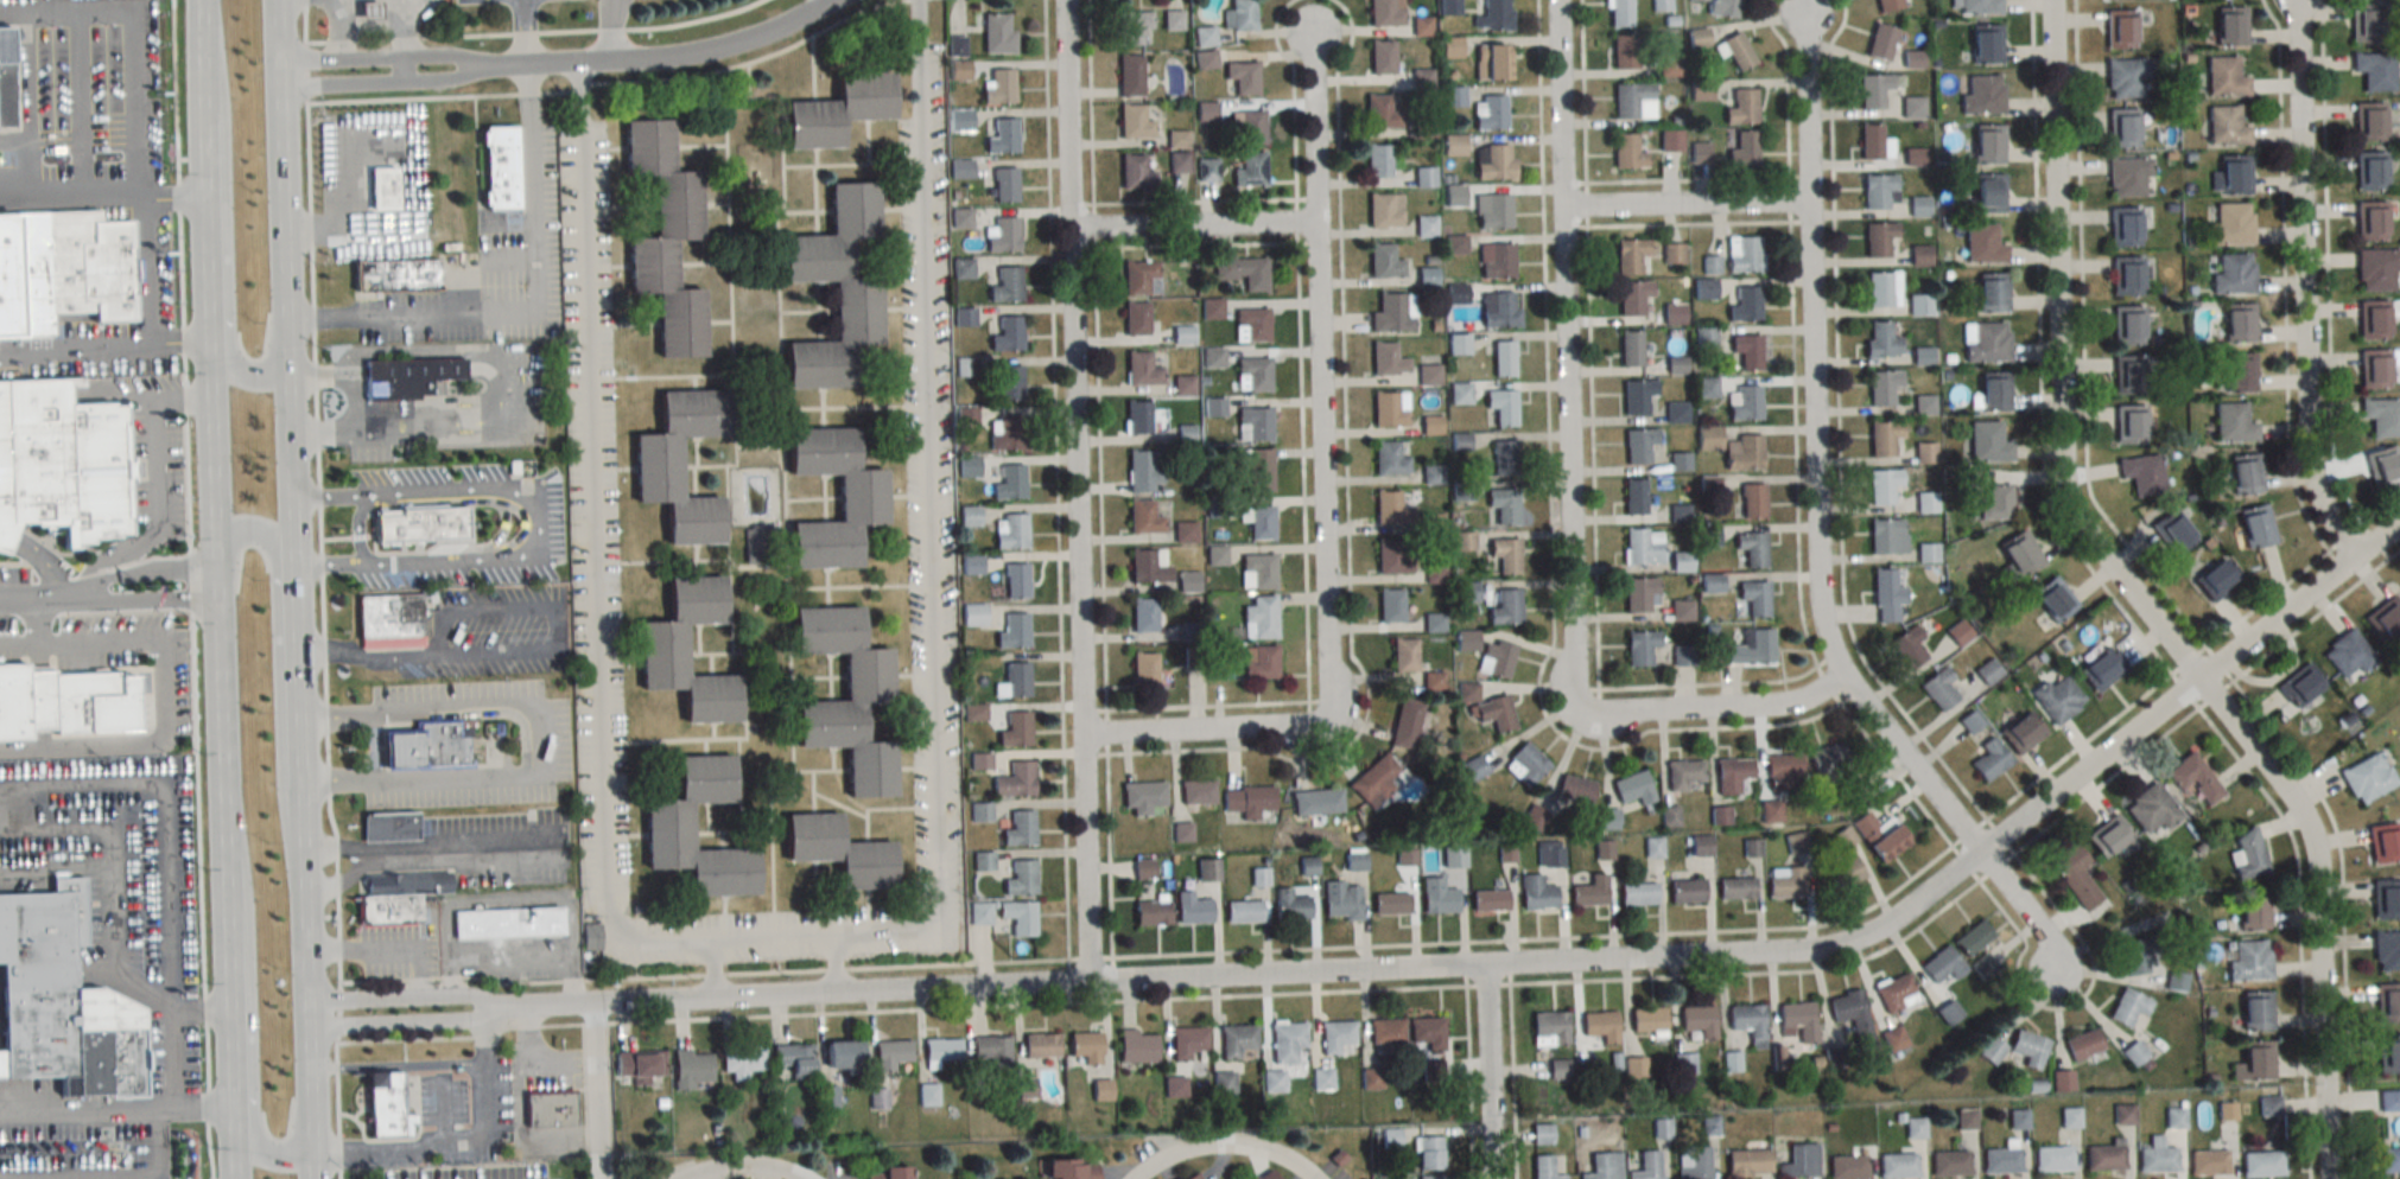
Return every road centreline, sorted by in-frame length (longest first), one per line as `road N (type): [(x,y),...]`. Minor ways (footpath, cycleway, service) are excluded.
road 1 (residential): [(494,1007),(1826,951),(1875,932),(1919,903),(2353,560),(2399,531)]
road 2 (residential): [(2327,1178),(2315,849),(2296,807),(2063,497),(2051,0)]
road 3 (residential): [(780,937),(903,935),(929,911),(934,893),(919,0)]
road 4 (residential): [(577,62),(605,917),(640,938),(780,937)]
road 5 (residential): [(2061,968),(1847,681),(1824,627),(1814,512),(1808,13)]
road 6 (residential): [(1088,986),(1066,0)]
road 7 (residential): [(1586,709),(1573,674),(1559,0)]
road 8 (residential): [(1319,720),(1328,676),(1309,34)]
road 9 (residential): [(2353,560),(2325,503),(2315,451),(2302,0)]
road 10 (primary): [(294,554),(278,0)]
road 11 (primary): [(209,338),(223,791)]
road 12 (residential): [(280,85),(453,77),(480,64),(452,52),(280,59)]
road 13 (residential): [(309,1026),(469,1018),(494,1007),(450,993),(307,999)]
road 14 (residential): [(480,64),(678,55),(748,37),(826,0)]
road 15 (primary): [(305,894),(294,554)]
road 16 (primary): [(202,1),(209,338)]
road 17 (primary): [(223,791),(234,1103)]
road 18 (primary): [(314,1178),(305,894)]
road 19 (residential): [(1586,709),(1613,718),(1784,705),(1847,681)]
road 20 (residential): [(216,563),(108,573),(91,590),(107,598),(216,595)]
road 21 (residential): [(1564,211),(1810,204)]
road 22 (residential): [(1068,227),(1313,227)]
road 23 (residential): [(1082,738),(1278,731),(1319,720)]
road 24 (residential): [(1493,1178),(1486,970)]
road 25 (residential): [(1136,1178),(1168,1159),(1212,1149),(1272,1156),(1309,1178)]
road 26 (residential): [(603,1178),(593,1146),(592,1006)]

